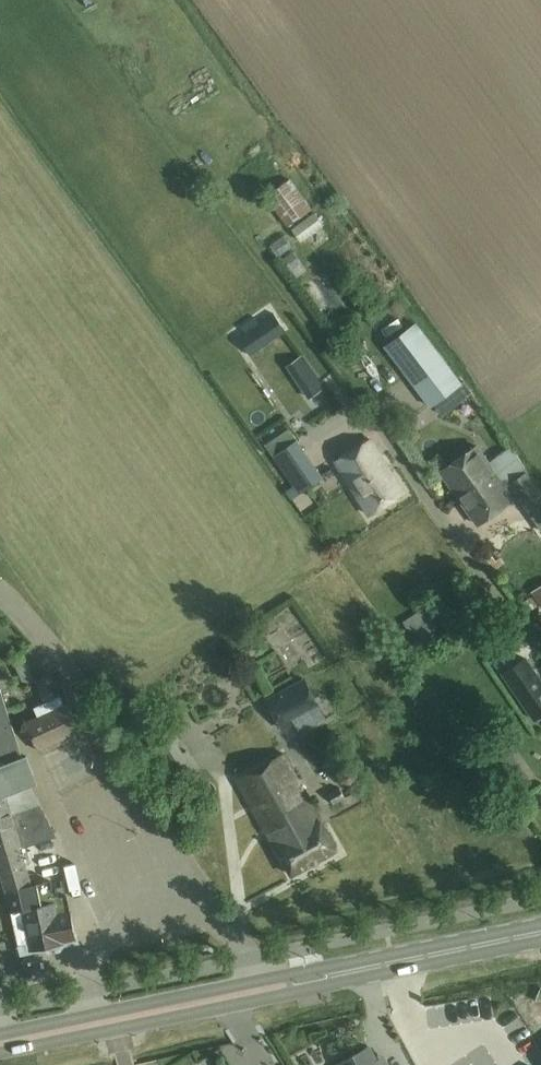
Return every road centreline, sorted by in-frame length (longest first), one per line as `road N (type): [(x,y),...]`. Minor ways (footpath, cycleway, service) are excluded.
road 1 (primary): [(0,1043),(540,931)]
road 2 (unclassified): [(540,633),(451,493)]

